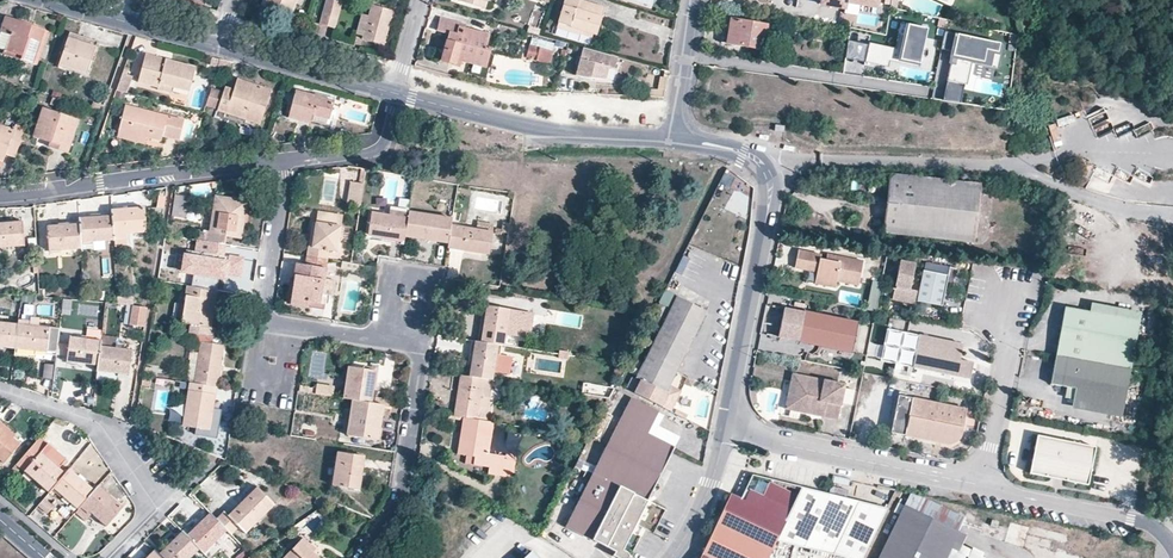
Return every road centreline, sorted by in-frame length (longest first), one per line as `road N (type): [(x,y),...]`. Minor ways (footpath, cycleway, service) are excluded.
road 1 (residential): [(726,427),(769,178),(756,159),(674,141)]
road 2 (residential): [(286,159),(0,198)]
road 3 (residential): [(674,141),(551,137),(395,94)]
road 4 (residential): [(726,427),(983,487)]
road 5 (residential): [(0,390),(93,423),(147,504),(141,525),(108,557)]
road 6 (residential): [(361,557),(399,501),(421,363),(418,351),(399,343)]
road 7 (residential): [(983,487),(1006,354),(1002,301)]
road 8 (residential): [(395,94),(218,46)]
road 9 (residential): [(280,327),(264,317),(263,304),(286,159)]
road 10 (residential): [(218,46),(46,0)]
road 11 (residential): [(983,487),(1147,523)]
road 12 (residential): [(395,94),(374,150),(286,159)]
road 13 (residential): [(697,0),(674,141)]
road 14 (residential): [(670,557),(711,483),(726,427)]

